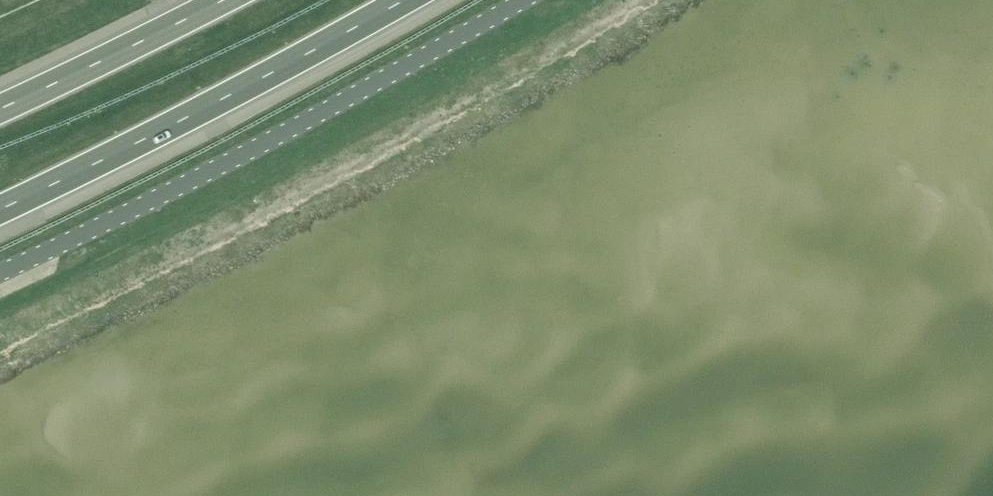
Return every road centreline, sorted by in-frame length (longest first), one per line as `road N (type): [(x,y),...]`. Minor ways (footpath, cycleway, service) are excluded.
road 1 (unclassified): [(0,276),(521,0)]
road 2 (motorway): [(0,211),(403,0)]
road 3 (motorway): [(216,0),(0,109)]

